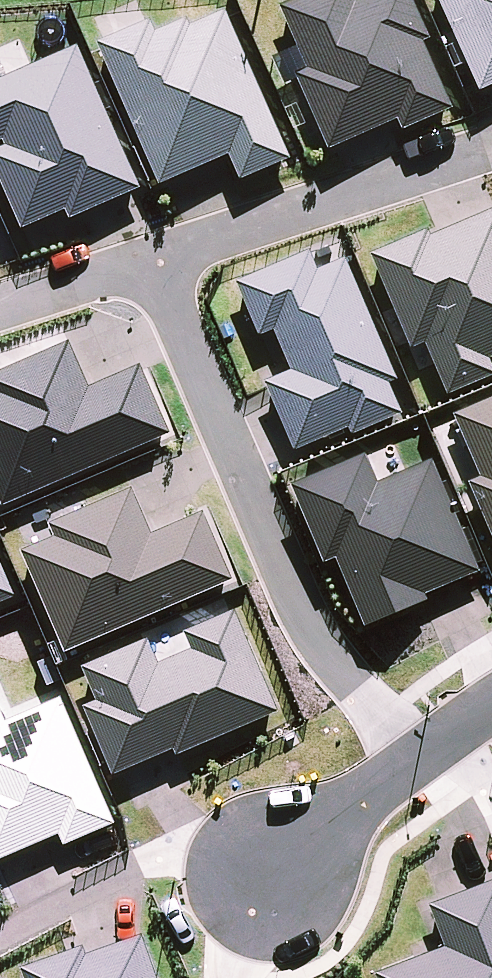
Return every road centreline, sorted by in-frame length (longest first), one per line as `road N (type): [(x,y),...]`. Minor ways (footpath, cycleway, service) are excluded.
road 1 (residential): [(158,258),(297,609),(416,757)]
road 2 (residential): [(158,258),(472,150)]
road 3 (residential): [(267,889),(416,757)]
road 4 (residential): [(0,309),(158,258)]

